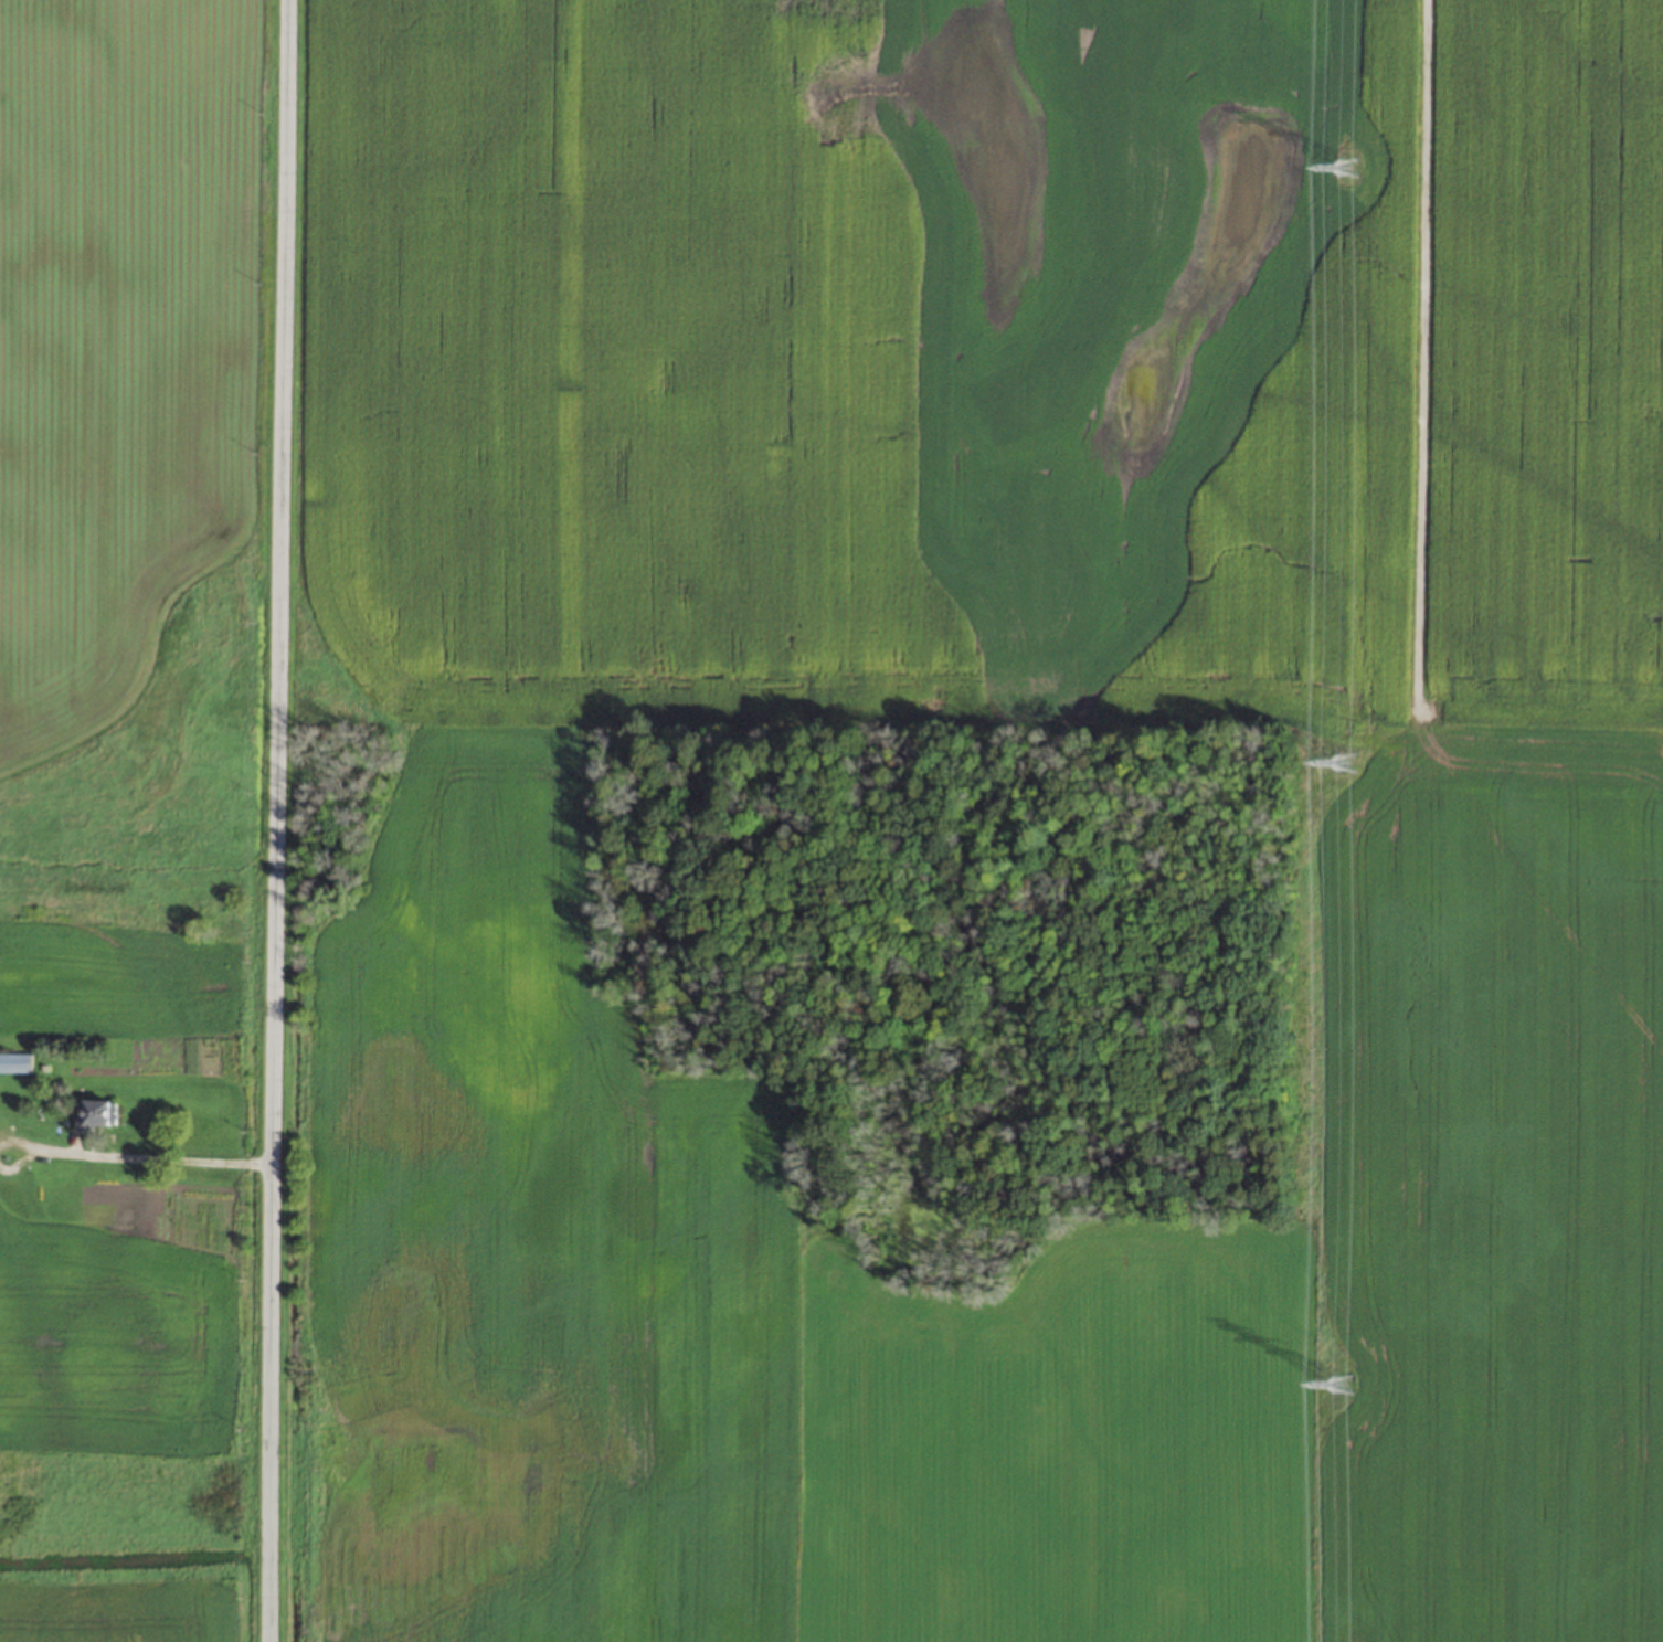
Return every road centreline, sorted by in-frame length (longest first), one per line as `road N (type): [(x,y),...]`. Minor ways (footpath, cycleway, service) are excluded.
road 1 (tertiary): [(287,0),(271,1641)]

